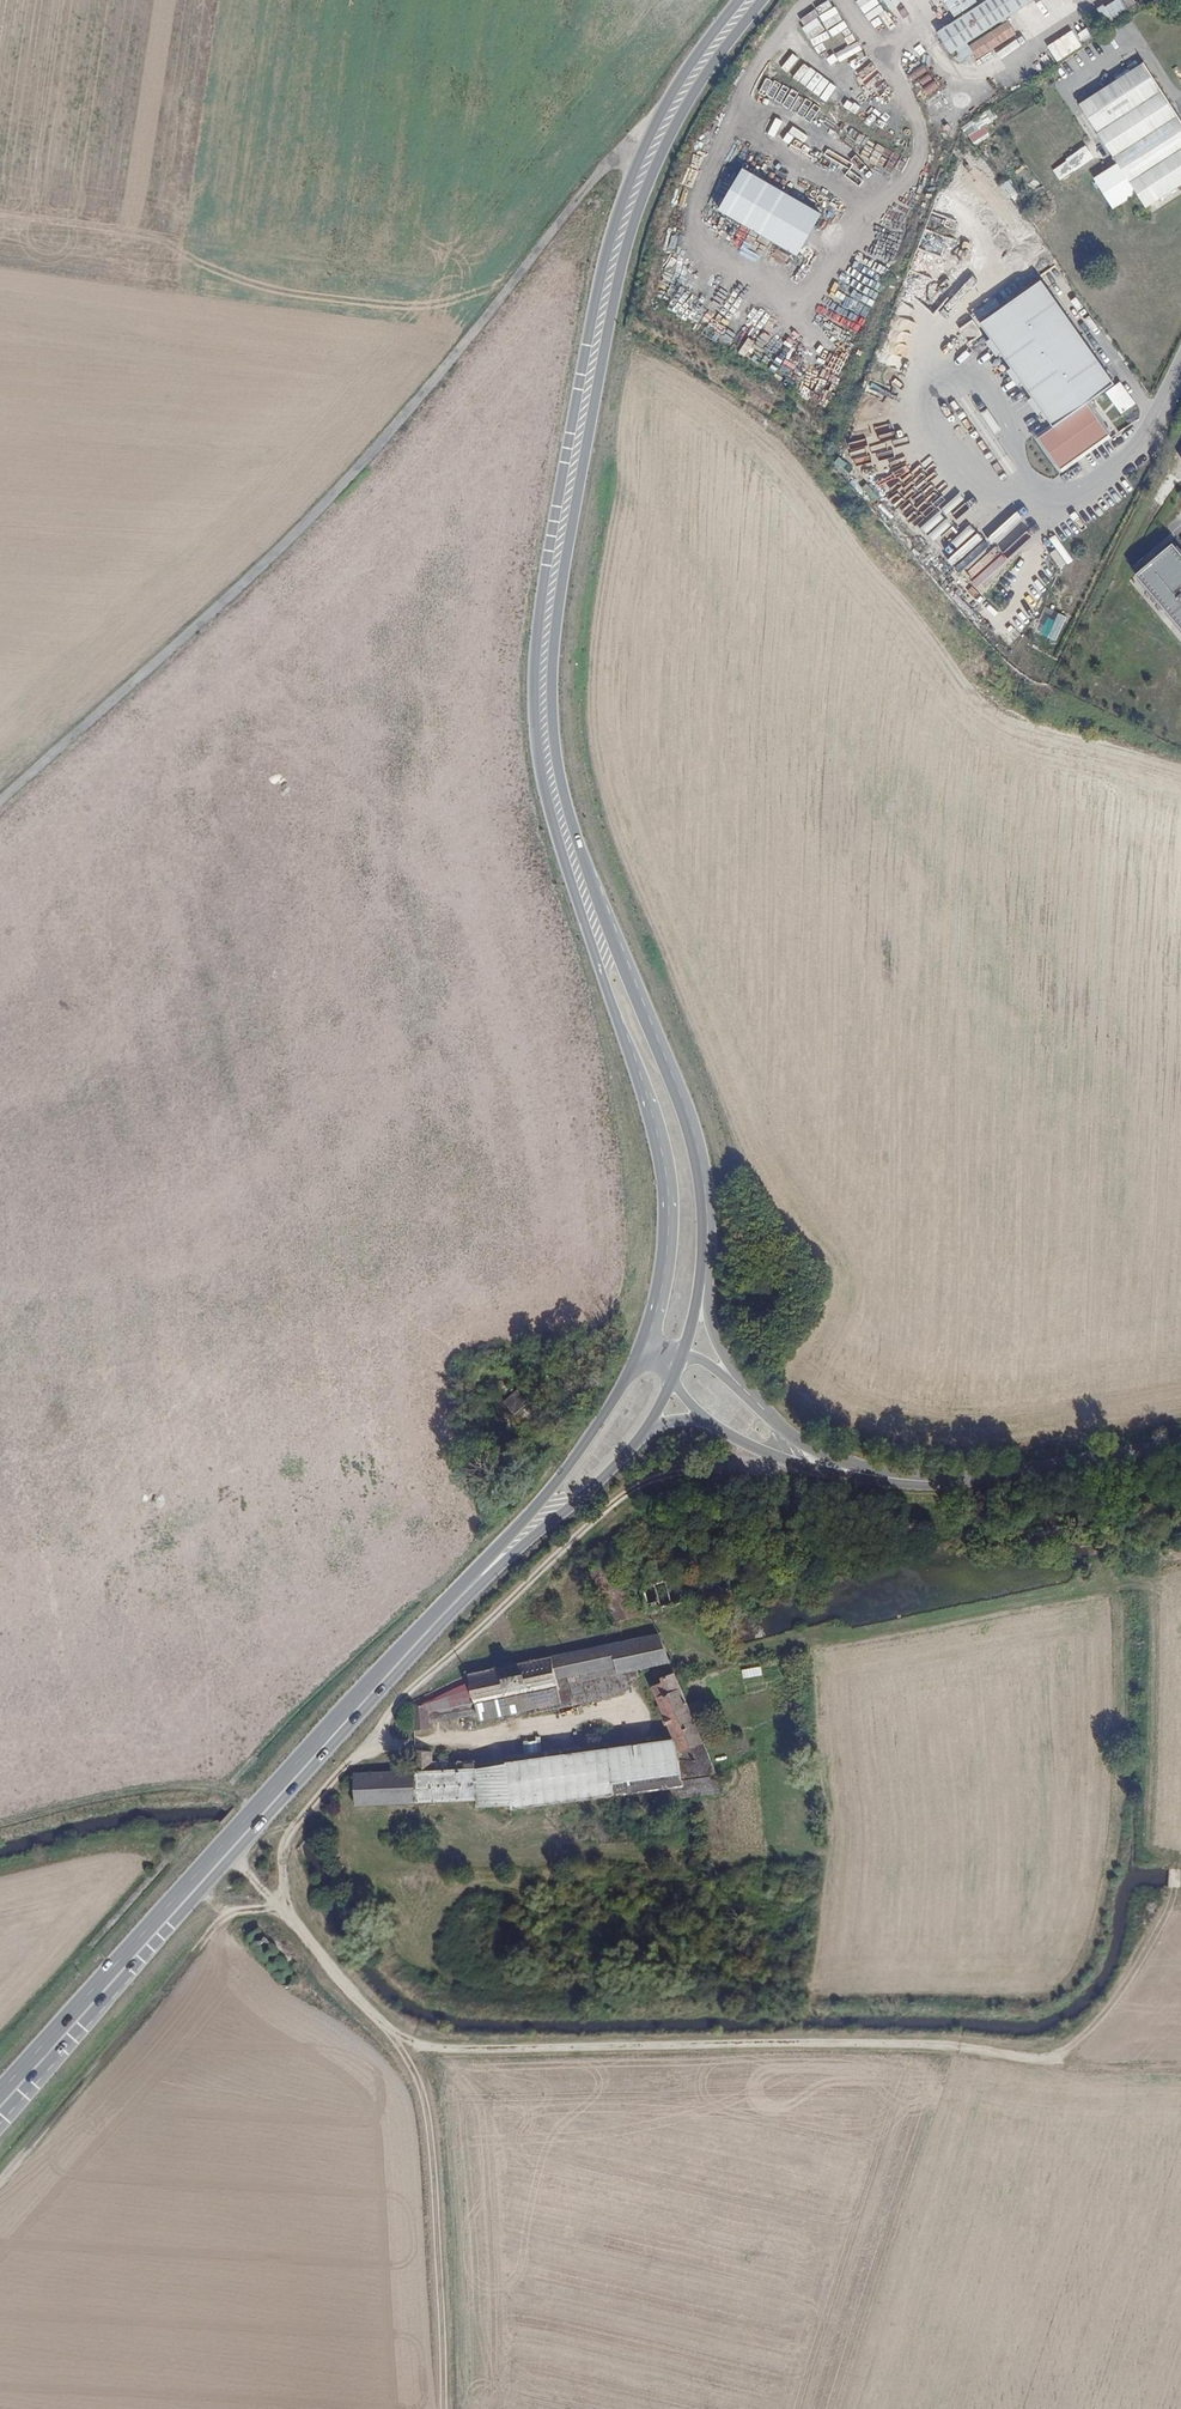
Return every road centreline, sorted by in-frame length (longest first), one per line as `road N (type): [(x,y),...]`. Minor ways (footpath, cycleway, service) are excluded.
road 1 (primary): [(739,0),(670,96),(613,230),(537,645),(543,786),(659,1169),(663,1245),(641,1345)]
road 2 (primary): [(701,1285),(693,1151),(579,846),(558,771),(552,687),(569,543),(631,231),(671,132),(762,0)]
road 3 (track): [(797,1463),(667,1475),(620,1493),(407,1698),(278,1855),(276,1905),(224,1913),(0,2181)]
road 4 (track): [(225,1849),(390,2033),(428,2047),(898,2040),(1117,2071),(1180,2071)]
road 5 (track): [(644,148),(630,145),(604,167),(337,491),(0,802)]
road 6 (track): [(1050,2061),(1103,2016),(1175,1890),(1177,1858),(1150,1844),(1156,1591),(1134,1583),(1089,1589),(854,1636)]
road 7 (primary): [(446,1608),(0,2099)]
road 8 (track): [(390,2033),(411,2068),(426,2124),(440,2408)]
road 9 (primary): [(641,1345),(620,1392),(555,1484),(446,1608)]
road 10 (tertiary): [(1180,1445),(977,1480),(900,1480)]
road 11 (primary): [(446,1608),(601,1479),(646,1429)]
road 12 (tertiary): [(702,1418),(822,1472),(900,1480)]
road 13 (tertiary): [(900,1480),(822,1454),(742,1387)]

